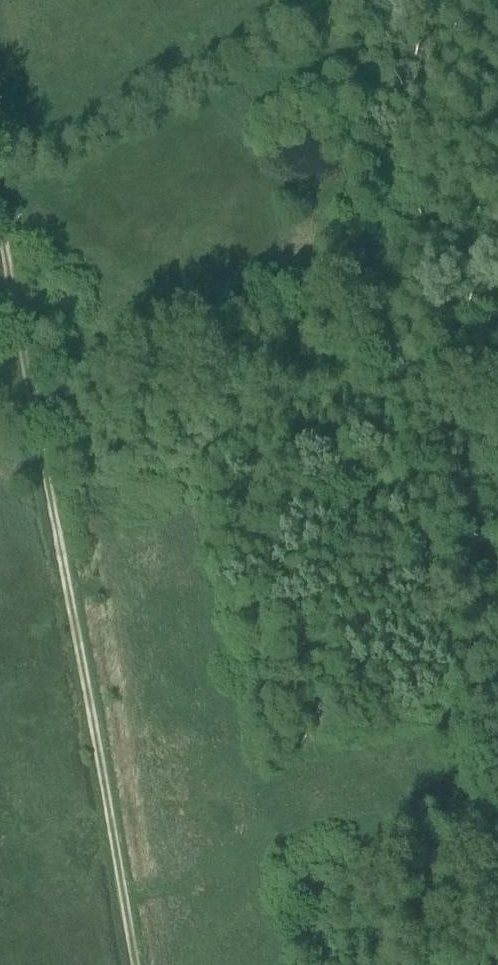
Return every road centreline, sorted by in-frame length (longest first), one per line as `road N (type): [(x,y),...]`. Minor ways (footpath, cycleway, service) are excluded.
road 1 (unclassified): [(0,212),(134,964)]

